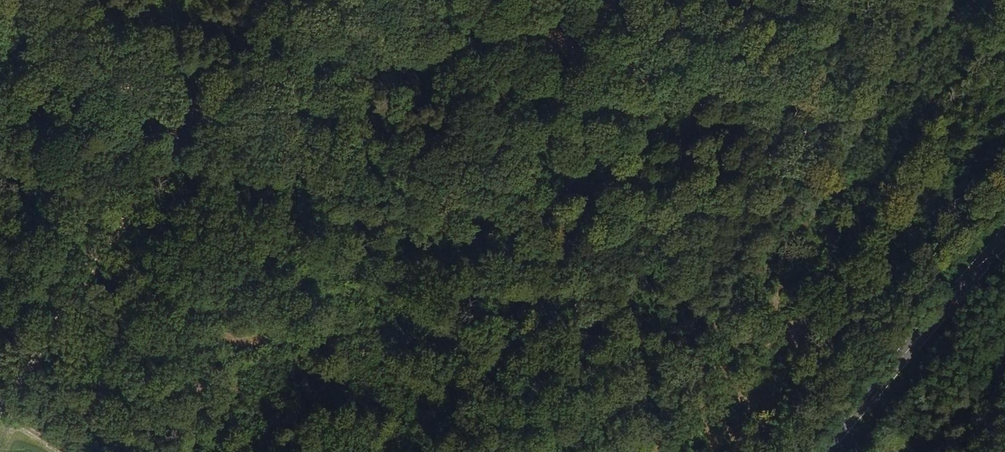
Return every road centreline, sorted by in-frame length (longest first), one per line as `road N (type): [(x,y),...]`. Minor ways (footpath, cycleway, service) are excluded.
road 1 (track): [(159,130),(607,325),(822,0)]
road 2 (track): [(0,406),(159,130)]
road 3 (primary): [(822,451),(1004,238)]
road 4 (track): [(0,23),(128,93),(159,130)]
road 5 (track): [(159,130),(251,0)]

